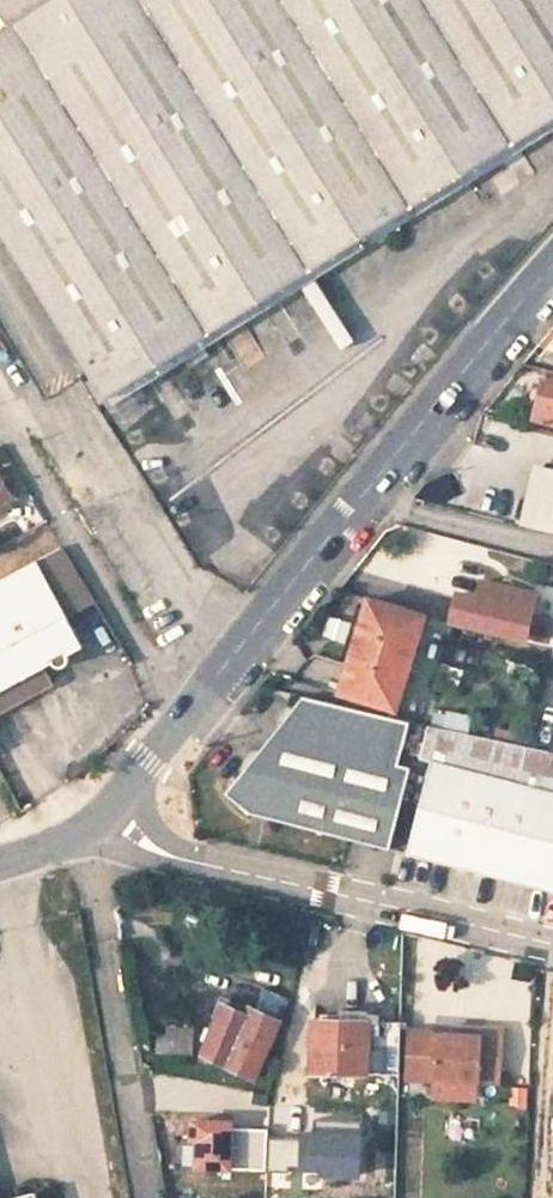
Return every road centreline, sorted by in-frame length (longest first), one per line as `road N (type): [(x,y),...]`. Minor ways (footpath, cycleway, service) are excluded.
road 1 (residential): [(106,815),(181,862),(552,948)]
road 2 (residential): [(147,1197),(96,916),(106,815)]
road 3 (residential): [(188,713),(156,681),(0,414)]
road 4 (unclassified): [(367,489),(552,267)]
road 5 (unclassified): [(188,713),(367,489)]
road 6 (residential): [(552,546),(401,509),(367,489)]
road 7 (unclassified): [(106,815),(188,713)]

